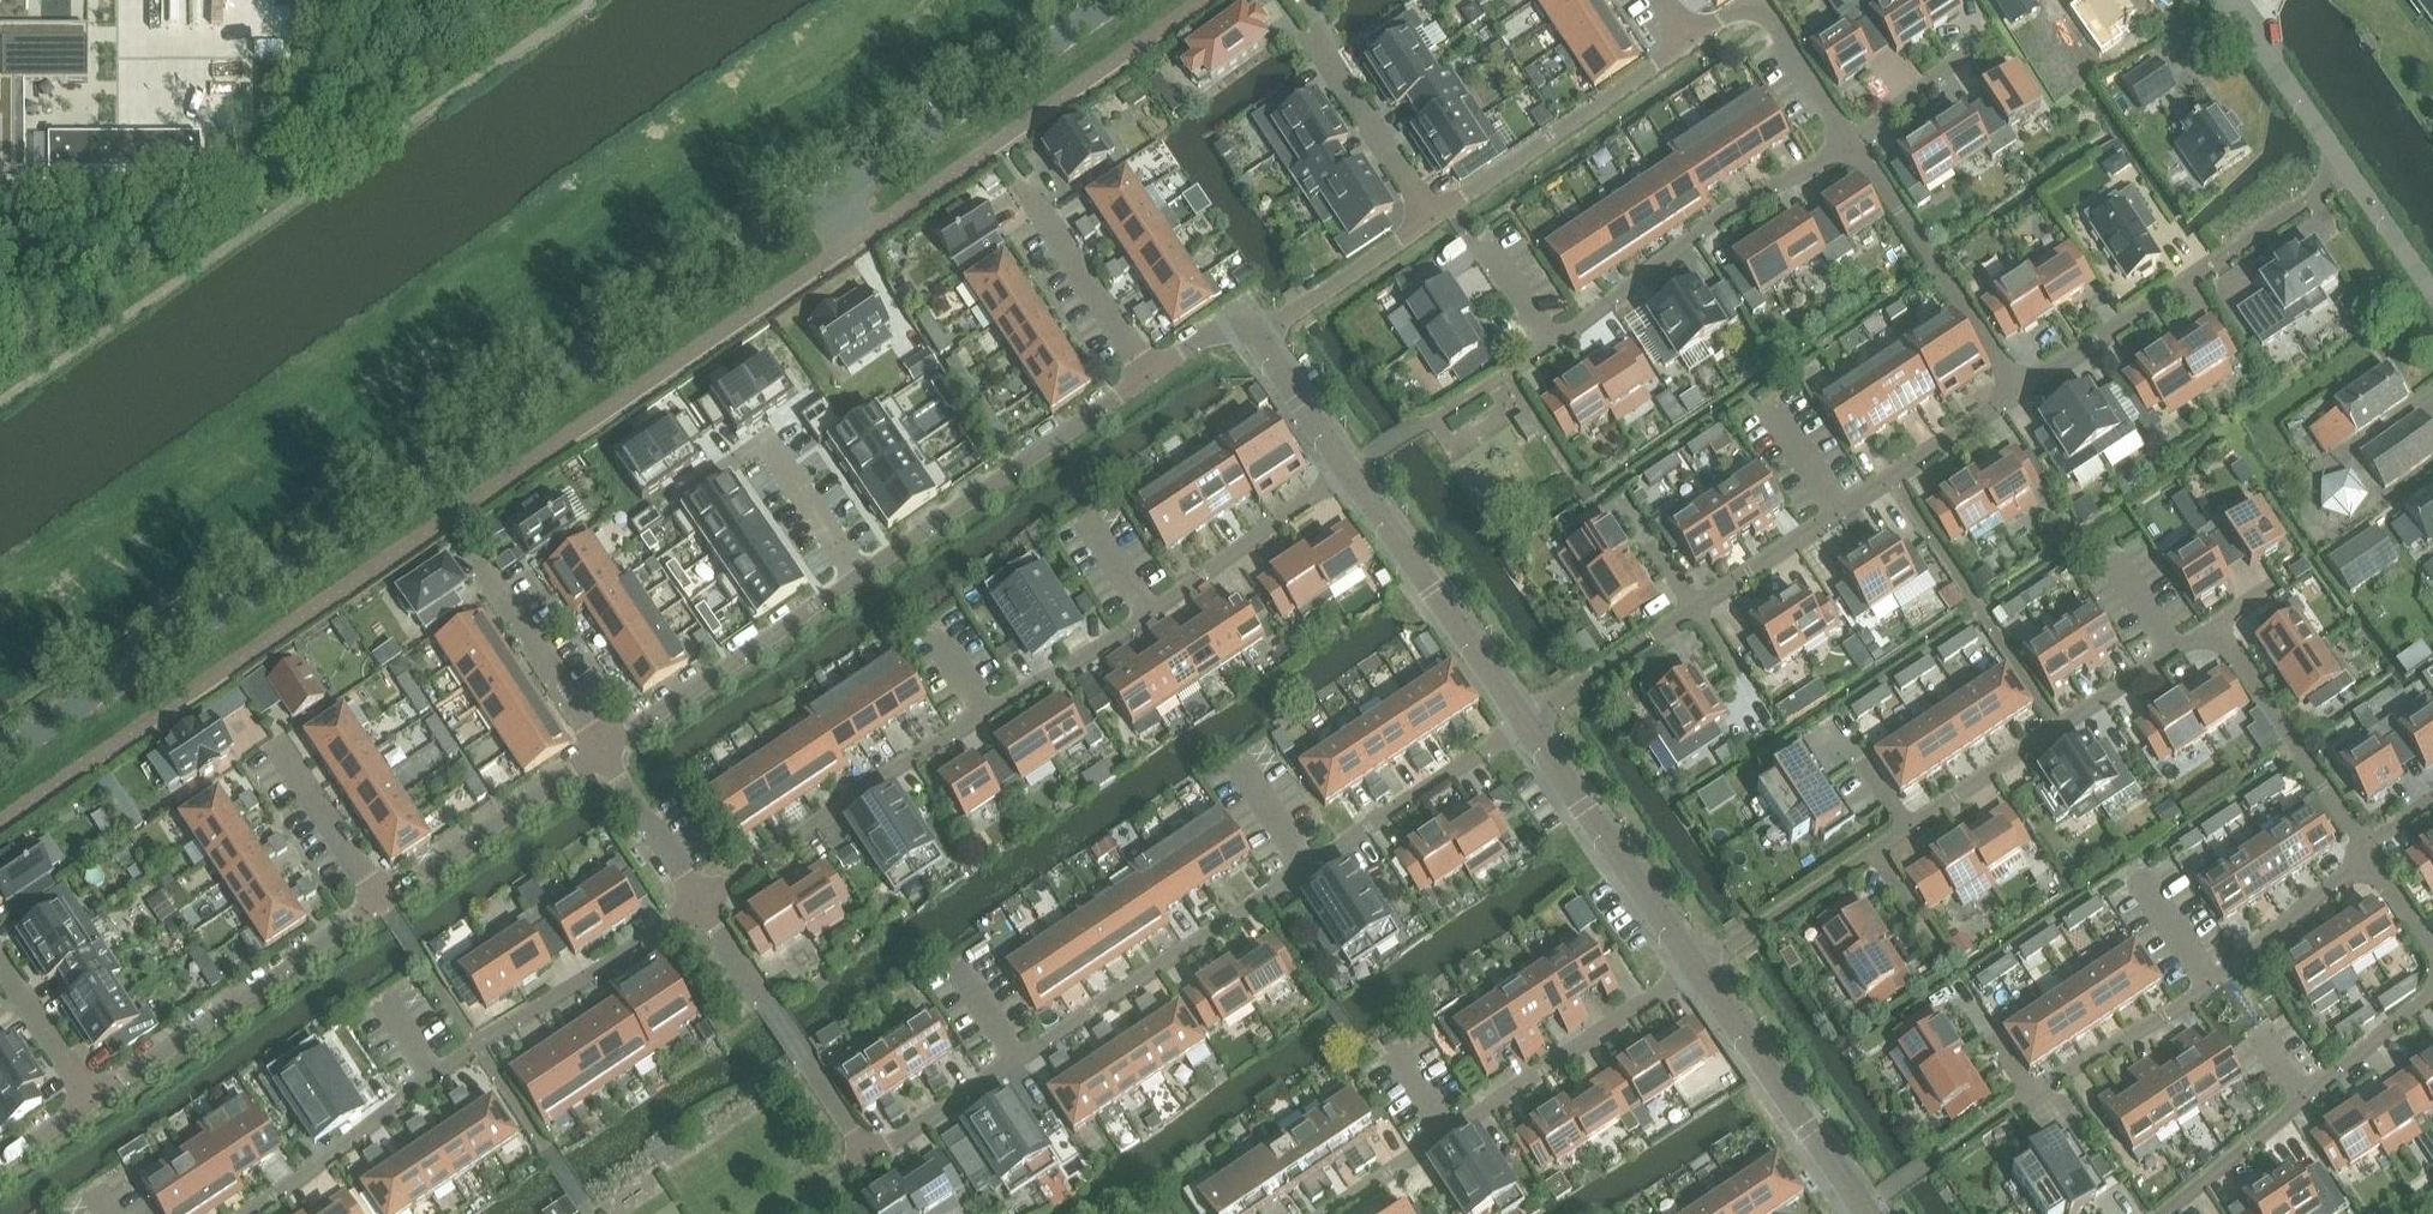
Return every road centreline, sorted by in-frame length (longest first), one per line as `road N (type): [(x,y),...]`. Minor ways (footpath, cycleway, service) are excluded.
road 1 (residential): [(0,758),(122,670),(196,637),(227,605),(647,323),(681,292),(746,263),(1113,0)]
road 2 (residential): [(2362,847),(2224,639),(2199,636),(1691,969)]
road 3 (residential): [(861,1158),(1523,720)]
road 4 (residential): [(699,902),(1151,613),(1350,475)]
road 5 (residential): [(1151,373),(602,749)]
road 6 (residential): [(1523,720),(1837,515),(2014,386)]
road 7 (residential): [(699,902),(238,1213)]
road 8 (residential): [(1943,1154),(2208,986),(2365,860)]
road 9 (residential): [(1322,1213),(1691,969)]
road 10 (residential): [(1552,346),(1719,218),(1853,143)]
road 11 (residential): [(381,900),(92,1098)]
road 12 (residential): [(2161,1213),(2432,993)]
road 13 (residential): [(2432,286),(2232,0)]
road 14 (residential): [(1689,38),(1430,219)]
road 15 (residential): [(699,902),(861,1158)]
road 16 (residential): [(1523,720),(1691,969)]
road 17 (residential): [(1350,475),(1523,720)]
road 18 (residential): [(1691,969),(1864,1211)]
road 19 (residential): [(2014,386),(1853,143)]
road 20 (residential): [(602,749),(381,900)]
road 21 (residential): [(1853,143),(1765,16),(1737,12),(1689,38)]
road 22 (residential): [(602,749),(474,554)]
road 23 (residential): [(2014,386),(2208,258)]
road 24 (residential): [(1151,373),(1023,185)]
road 25 (residential): [(1430,219),(1313,43)]
road 26 (residential): [(1430,219),(1257,335)]
road 27 (residential): [(381,900),(273,744)]
road 28 (residential): [(602,749),(699,902)]
road 29 (residential): [(92,1098),(0,957)]
road 30 (residential): [(1257,335),(1350,475)]
road 31 (residential): [(1853,143),(1972,59)]

